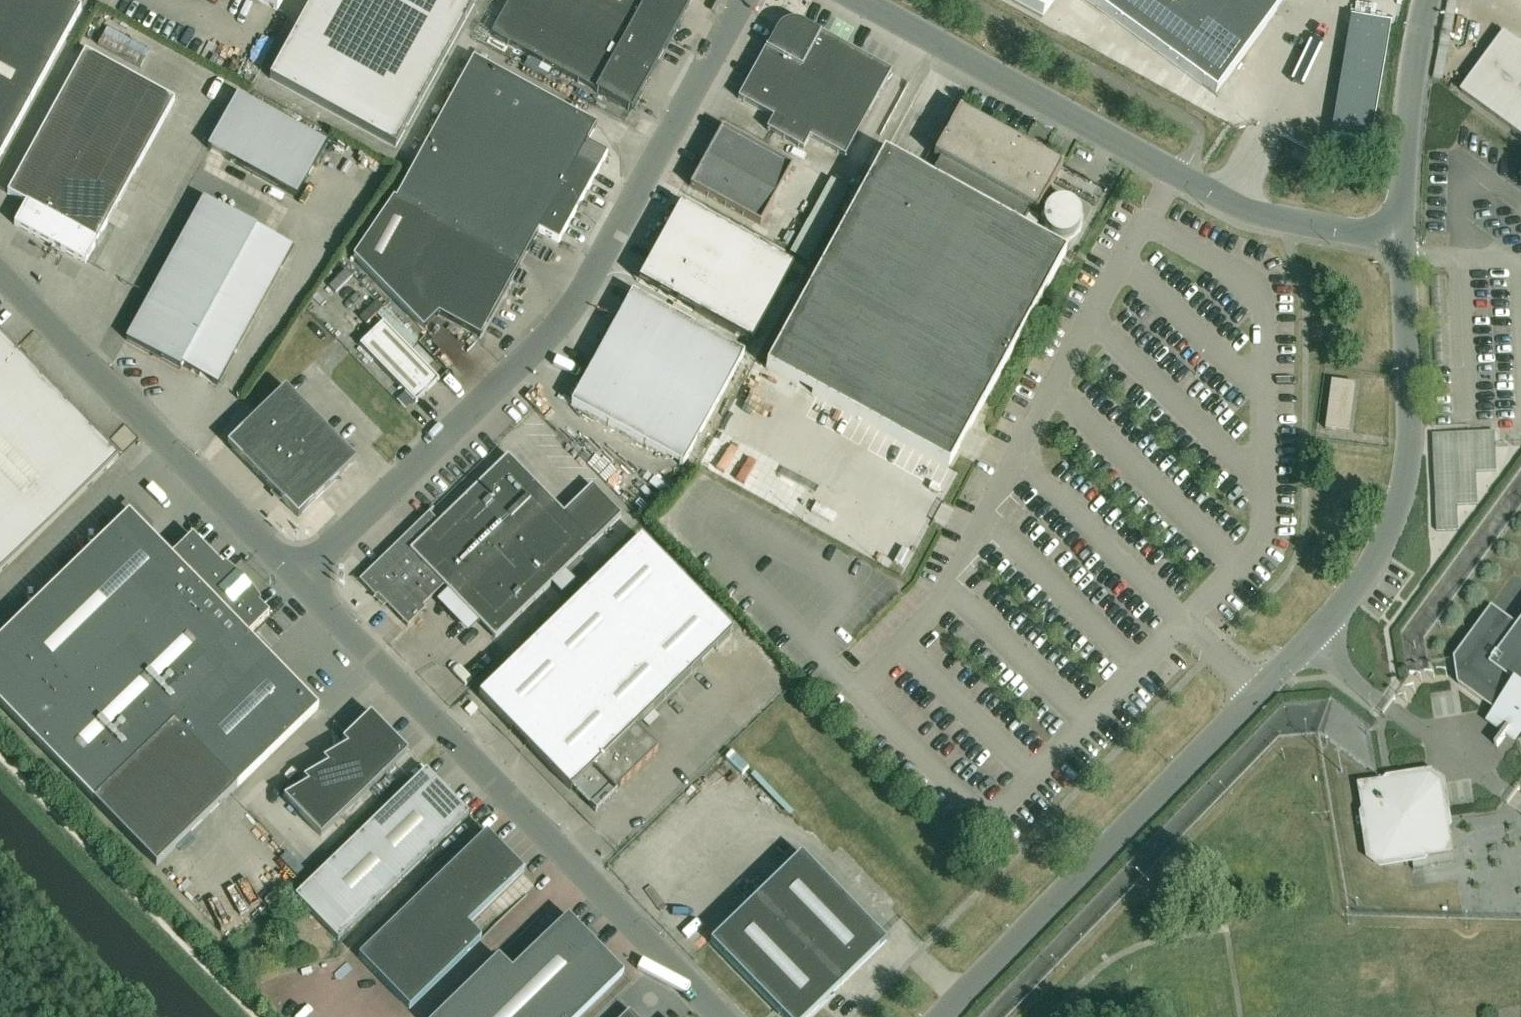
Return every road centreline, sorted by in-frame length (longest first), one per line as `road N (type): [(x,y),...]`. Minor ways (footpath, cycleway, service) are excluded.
road 1 (unclassified): [(943,1016),(1380,563),(1404,499),(1413,396),(1405,239)]
road 2 (unclassified): [(301,583),(569,322),(609,263),(744,0)]
road 3 (unclassified): [(1405,239),(1265,219),(849,0)]
road 4 (unclassified): [(729,1016),(301,583)]
road 5 (unclassified): [(301,583),(0,282)]
road 6 (unclassified): [(1405,239),(1425,0)]

